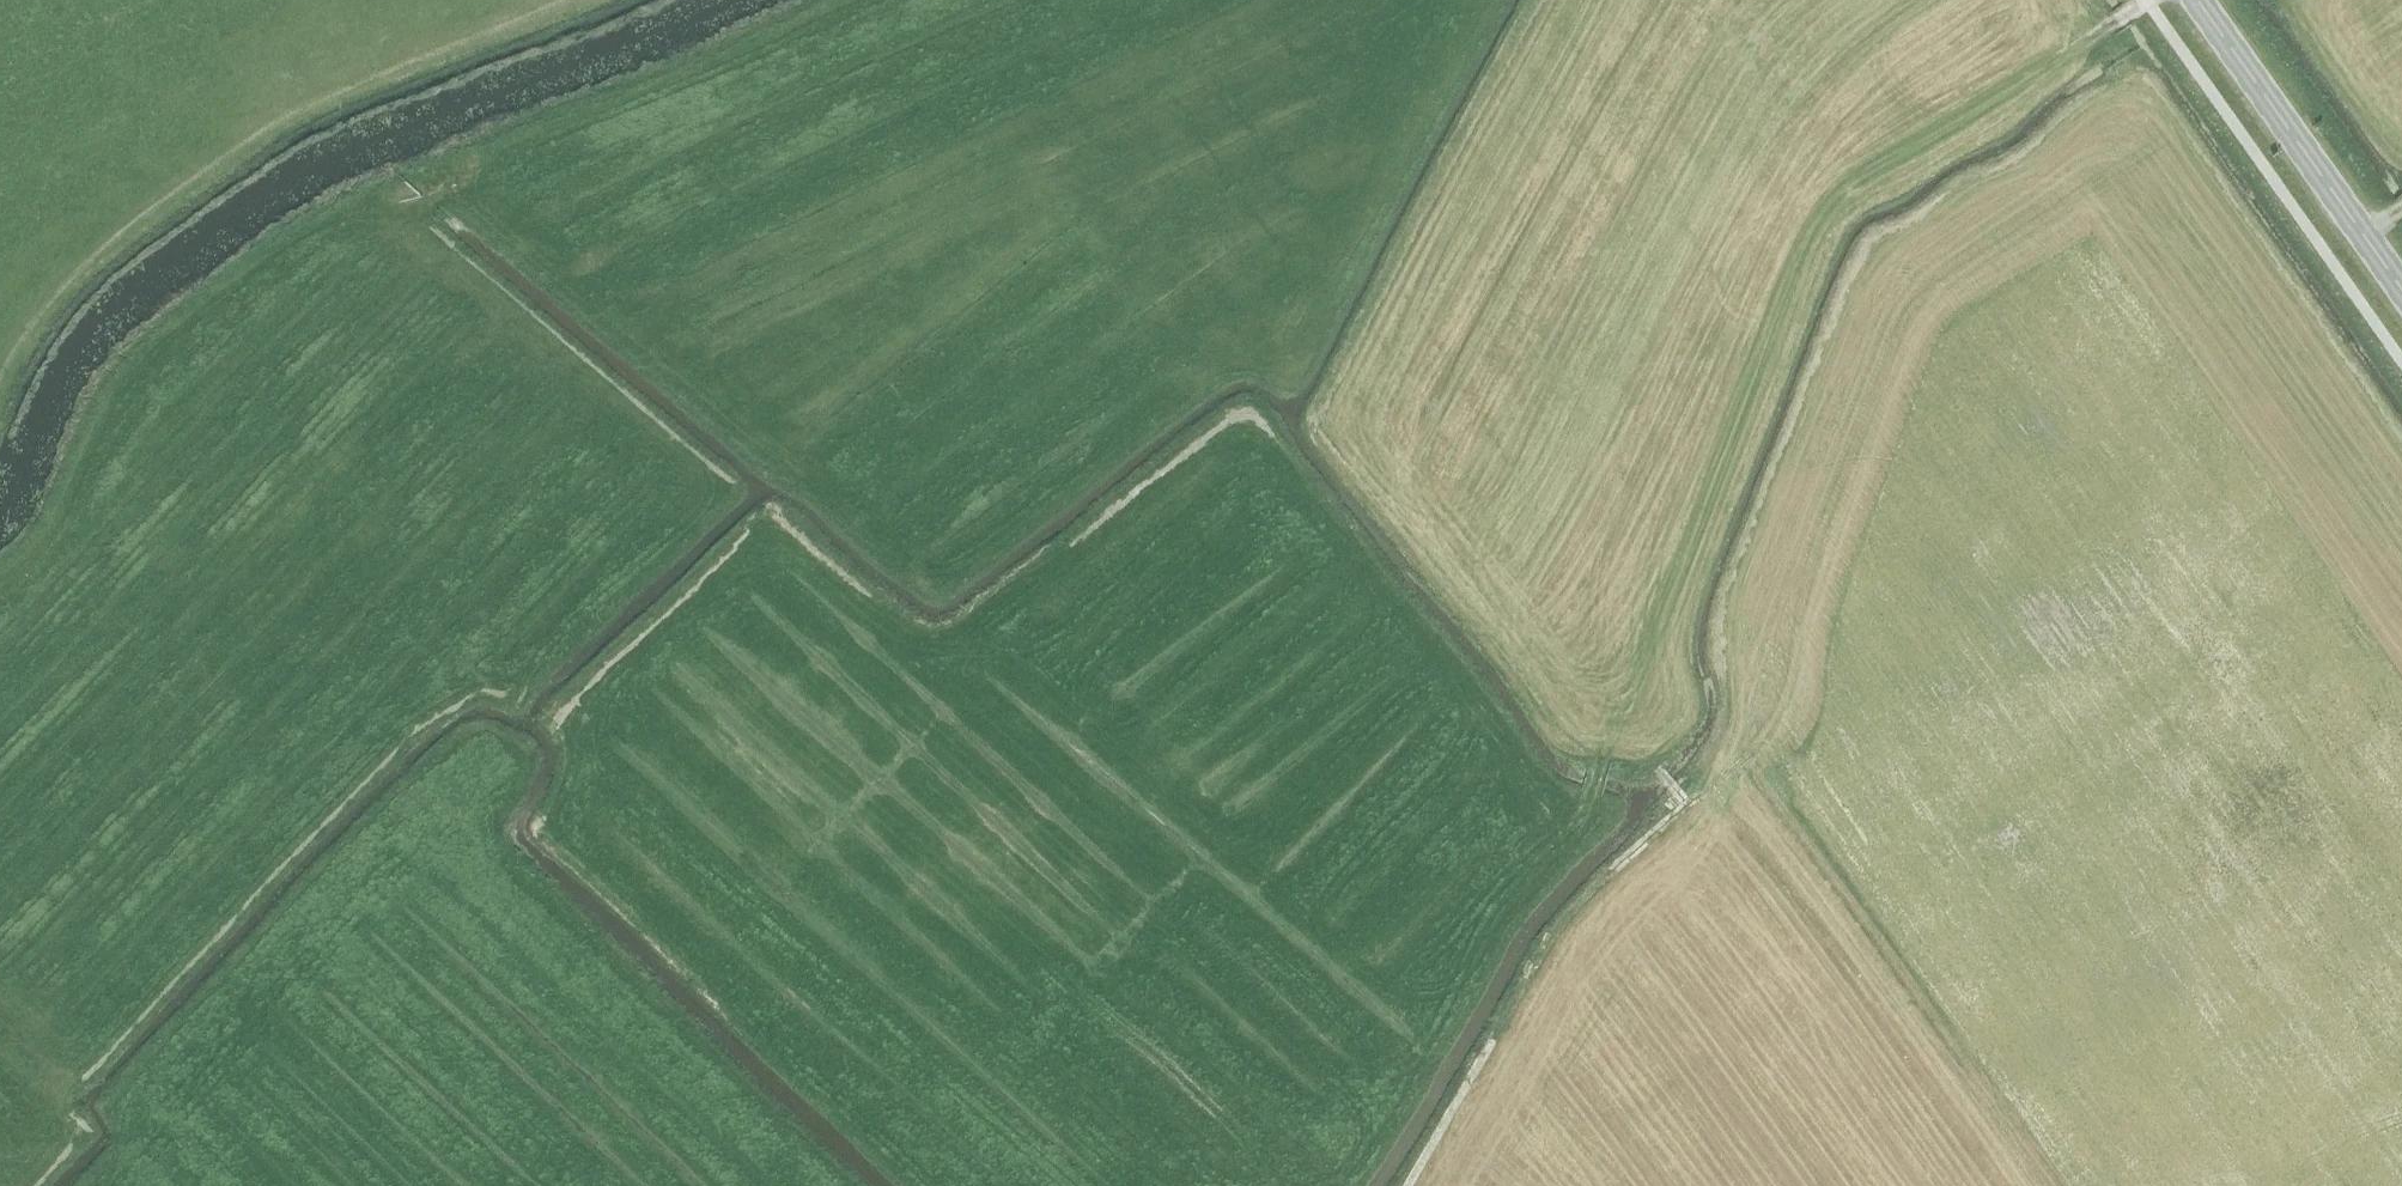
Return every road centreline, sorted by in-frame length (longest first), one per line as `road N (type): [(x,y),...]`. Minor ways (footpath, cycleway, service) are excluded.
road 1 (primary): [(2401,289),(2198,0)]

